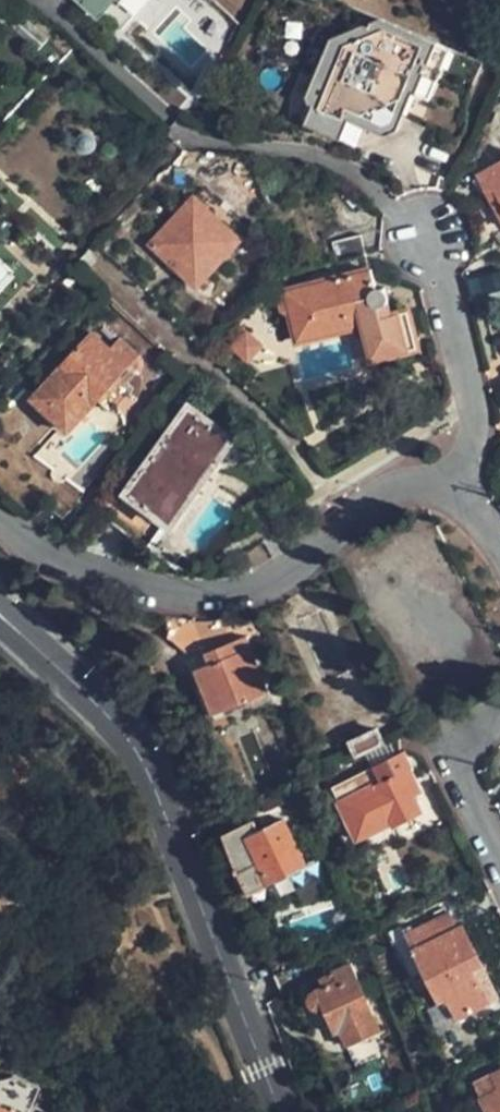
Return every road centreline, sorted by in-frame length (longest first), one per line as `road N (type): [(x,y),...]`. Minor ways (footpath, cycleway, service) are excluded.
road 1 (secondary): [(0,615),(100,709),(134,755),(164,808),(280,1111)]
road 2 (residential): [(0,516),(34,544),(182,595),(269,591),(381,499),(449,488)]
road 3 (residential): [(449,488),(477,414),(427,239)]
road 4 (residential): [(499,723),(455,774),(499,865)]

